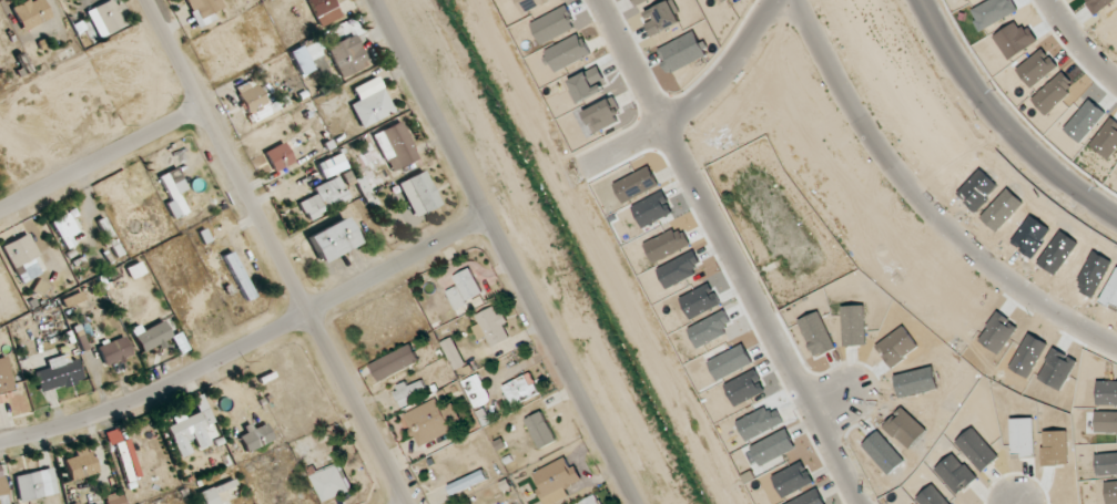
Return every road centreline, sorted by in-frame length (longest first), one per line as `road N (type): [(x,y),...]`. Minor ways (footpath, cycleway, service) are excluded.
road 1 (residential): [(776,0),(712,88),(663,126),(860,503)]
road 2 (residential): [(407,503),(145,0)]
road 3 (tertiary): [(637,503),(376,0)]
road 4 (residential): [(724,503),(464,0)]
road 5 (residential): [(0,443),(162,391),(488,218)]
road 6 (residential): [(1116,348),(1003,277),(933,213),(793,0)]
road 7 (tertiary): [(917,0),(974,102),(1027,160),(1116,220)]
road 8 (residential): [(0,213),(202,107)]
road 9 (residential): [(593,0),(663,126)]

